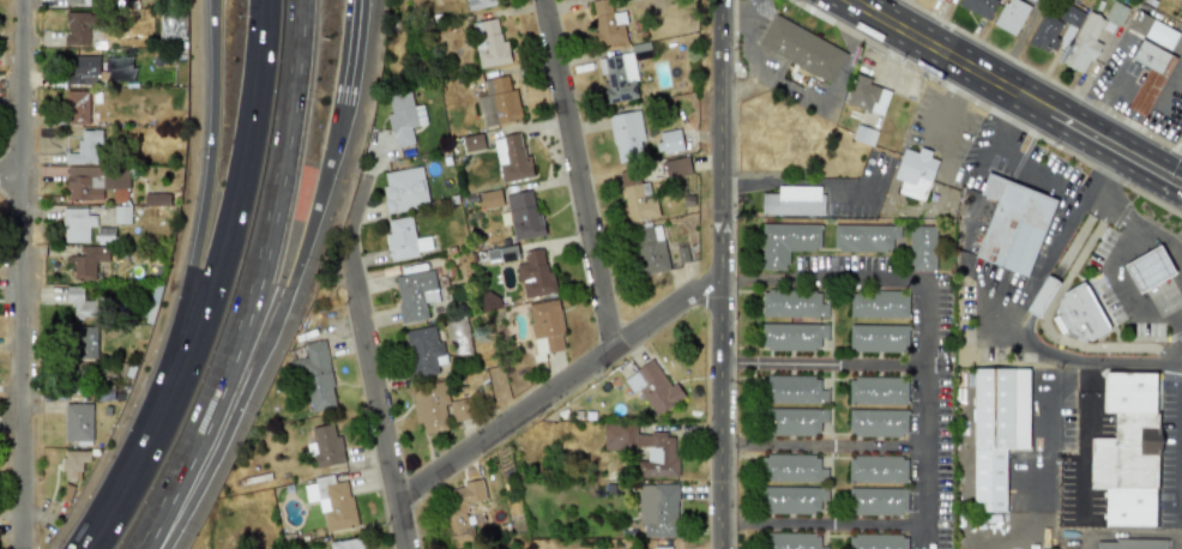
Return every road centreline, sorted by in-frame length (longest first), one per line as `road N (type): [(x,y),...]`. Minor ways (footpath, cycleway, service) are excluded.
road 1 (motorway): [(145,548),(231,361),(267,235),(291,105),(299,0)]
road 2 (motorway): [(265,0),(240,215),(159,439),(102,542)]
road 3 (motorway): [(218,0),(216,137),(203,236),(149,433),(102,542)]
road 4 (residential): [(723,548),(720,0)]
road 5 (residential): [(19,548),(21,0)]
road 6 (motorway): [(169,548),(222,460),(275,344),(344,104)]
road 7 (residential): [(399,501),(687,297),(723,286)]
road 8 (residential): [(614,348),(543,0)]
road 9 (residential): [(409,548),(349,246)]
road 10 (secondary): [(850,0),(1021,95)]
road 11 (secondary): [(1021,95),(1044,123),(1181,200)]
road 12 (secondary): [(1181,170),(1056,101),(1021,95)]

